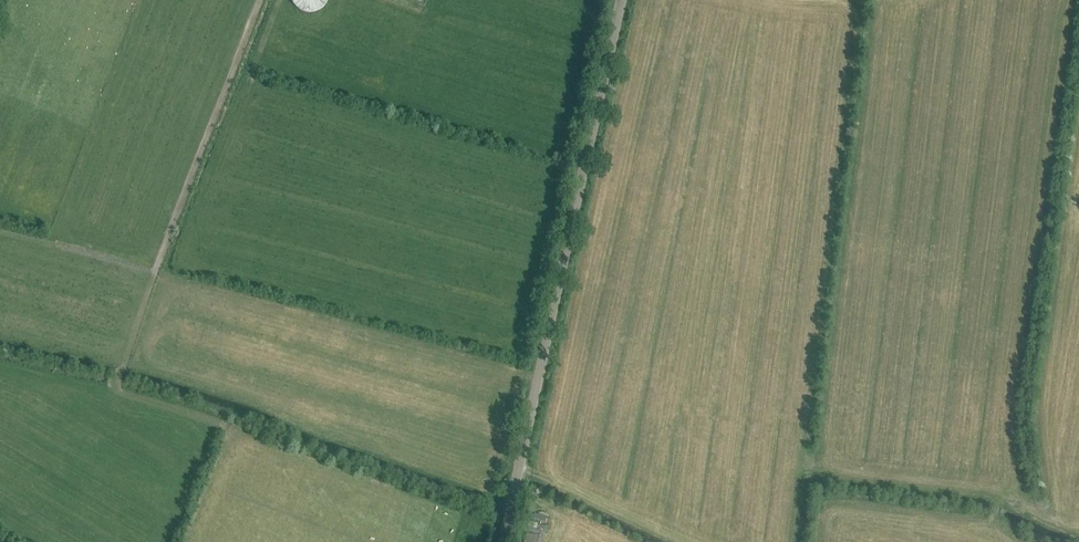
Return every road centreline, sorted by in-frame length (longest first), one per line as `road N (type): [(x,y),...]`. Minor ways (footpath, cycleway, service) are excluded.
road 1 (tertiary): [(504,541),(622,0)]

